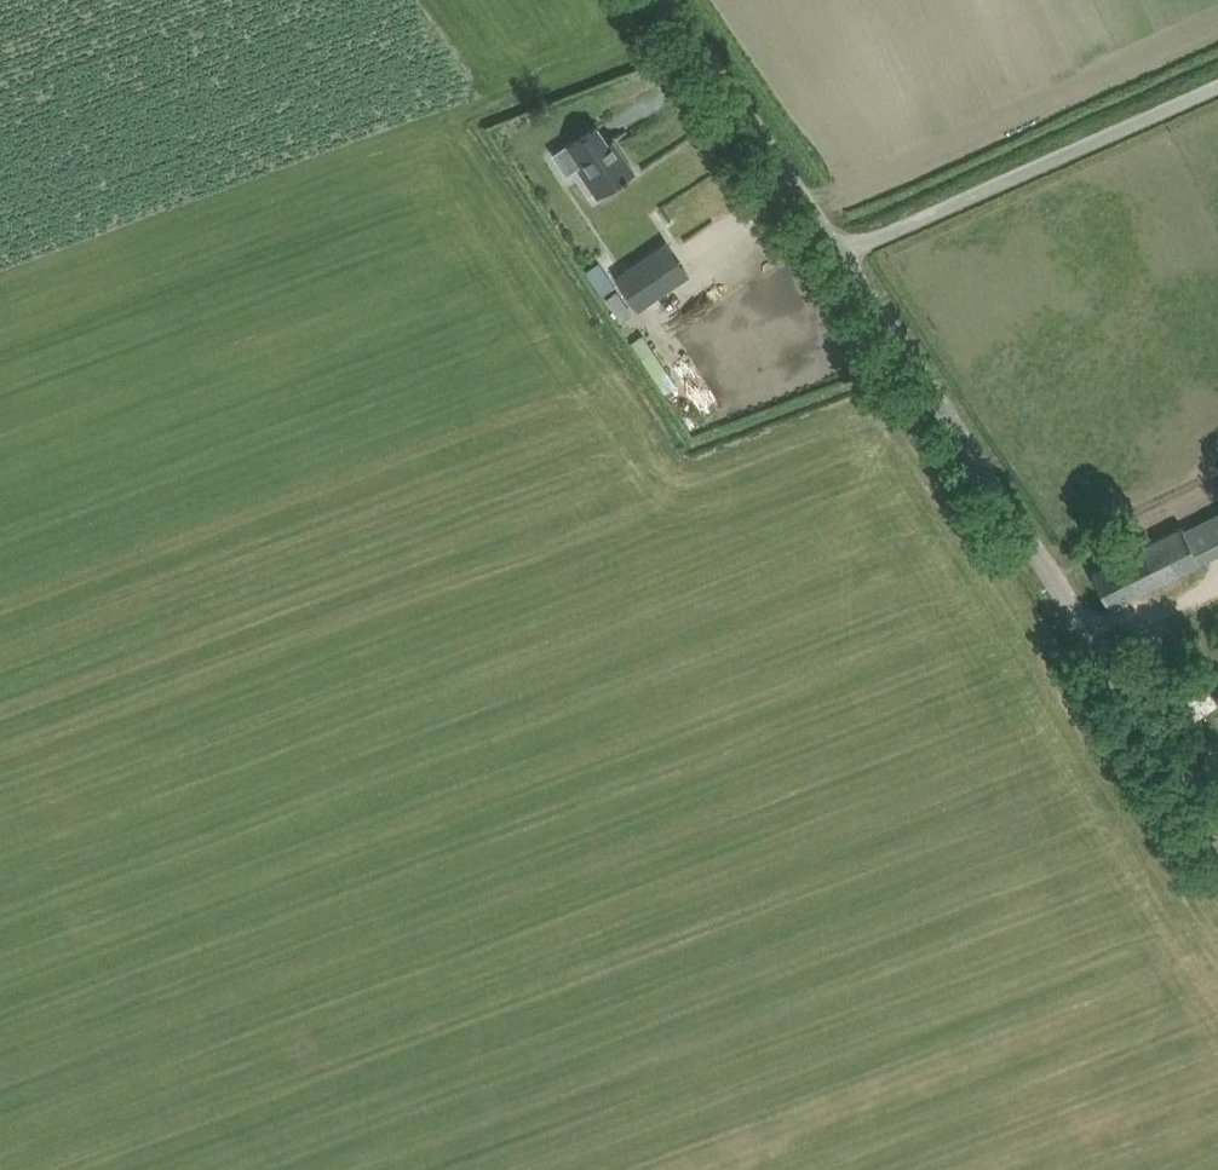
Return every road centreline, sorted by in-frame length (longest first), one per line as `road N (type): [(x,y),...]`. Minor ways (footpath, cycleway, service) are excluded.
road 1 (unclassified): [(1217,842),(838,253)]
road 2 (unclassified): [(838,253),(1217,83)]
road 3 (unclassified): [(838,253),(662,0)]

